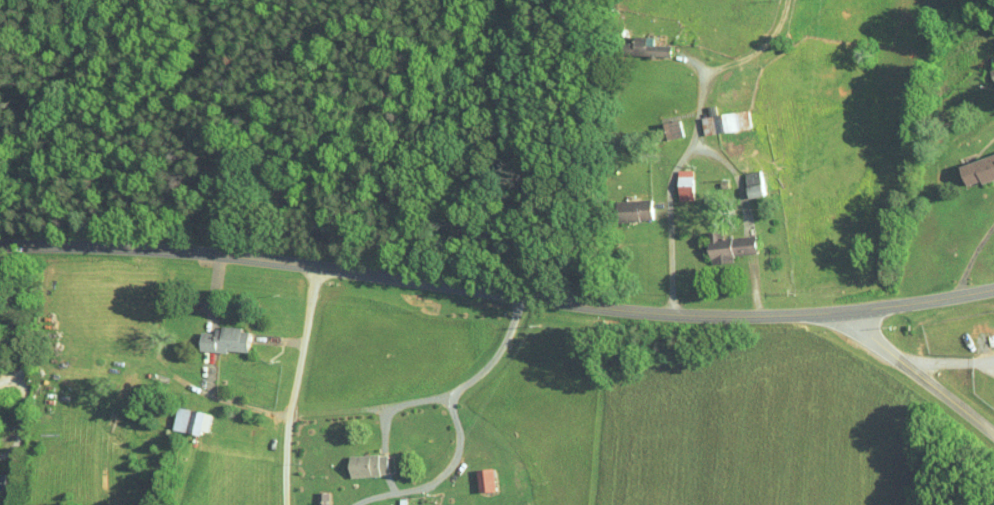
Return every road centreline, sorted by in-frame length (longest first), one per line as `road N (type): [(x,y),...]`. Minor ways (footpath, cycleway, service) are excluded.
road 1 (secondary): [(0,245),(186,251),(707,316),(871,308),(993,289)]
road 2 (residential): [(670,314),(672,174),(697,156),(704,89),(777,38),(790,0)]
road 3 (residential): [(291,504),(289,434),(316,266)]
road 4 (residential): [(993,436),(828,312)]

